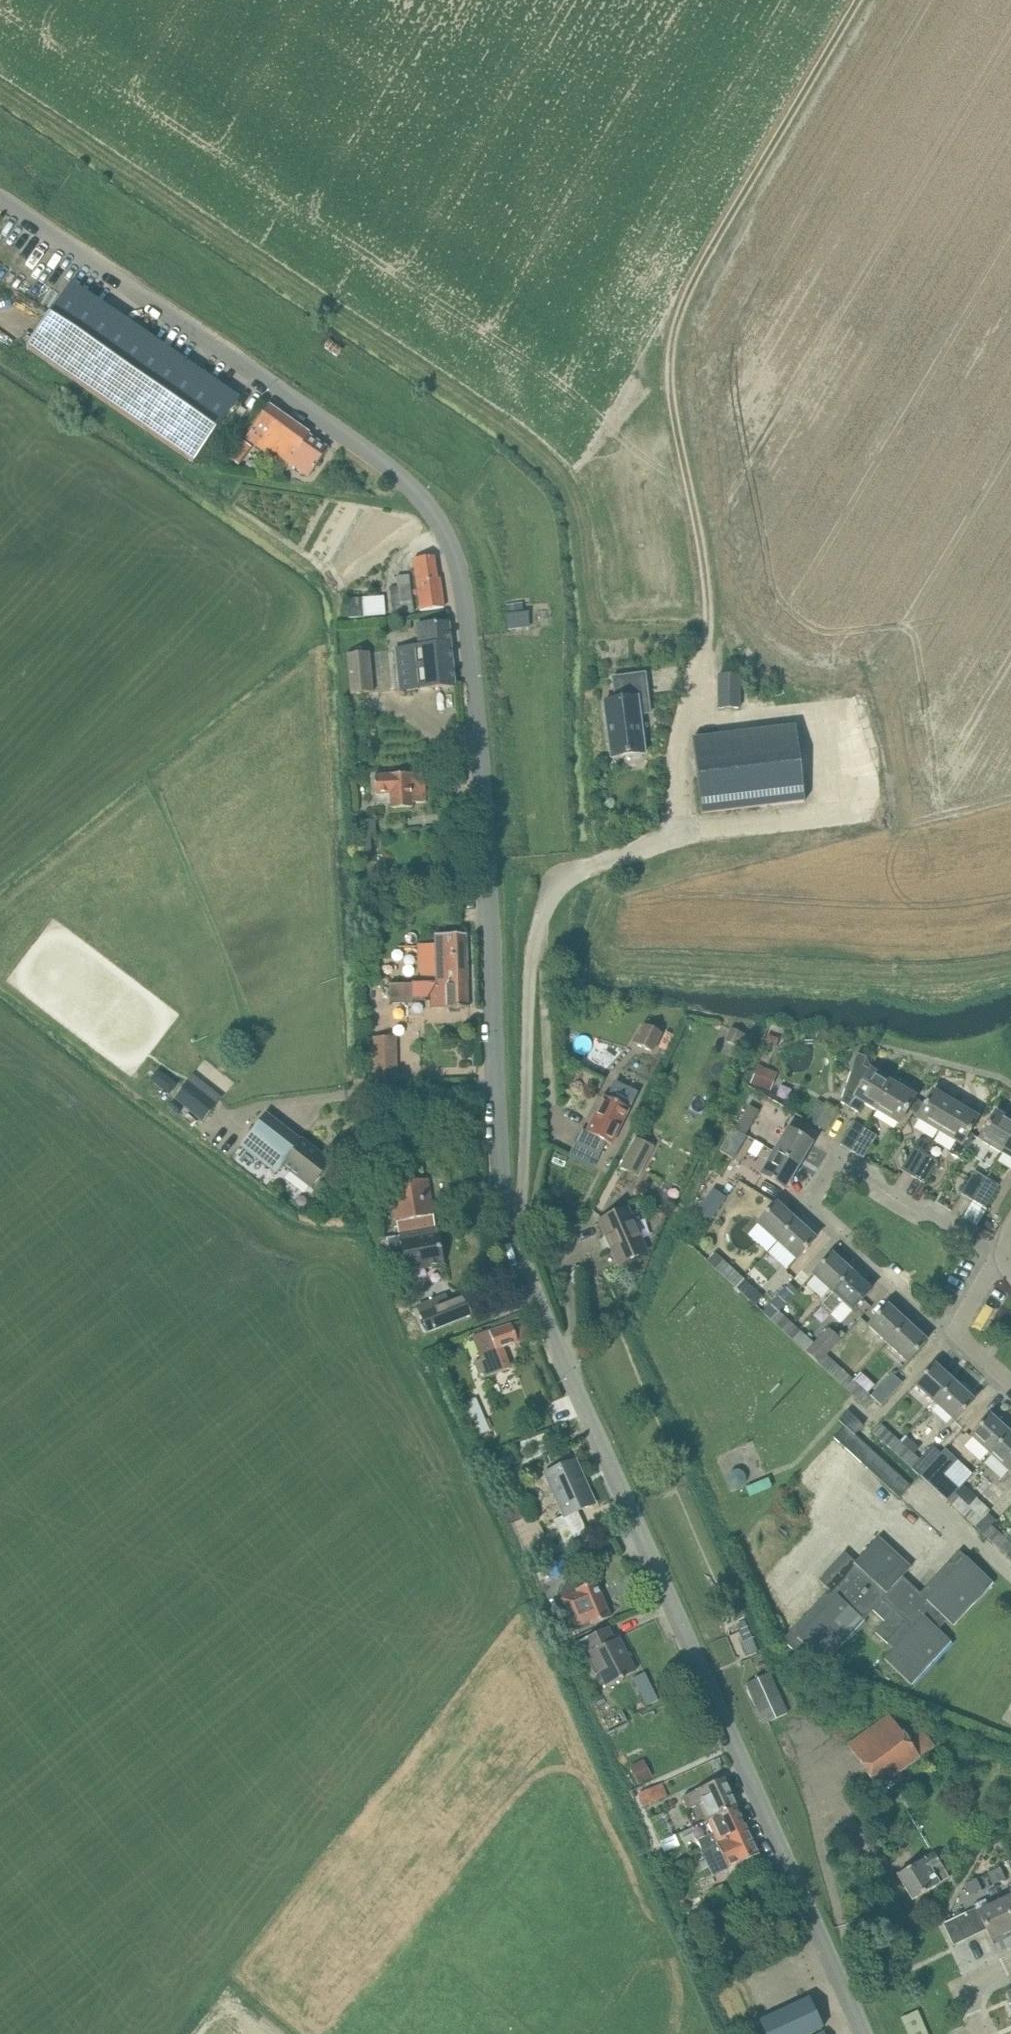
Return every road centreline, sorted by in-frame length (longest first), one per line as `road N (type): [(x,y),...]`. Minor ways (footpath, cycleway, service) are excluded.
road 1 (unclassified): [(866,2033),(516,1250),(497,1129),(489,840),(460,586),(443,527),(408,481),(0,202)]
road 2 (track): [(698,684),(707,600),(668,390),(676,317),(859,0)]
road 3 (residential): [(951,1338),(808,1208),(840,1161),(989,1250),(1005,1251)]

